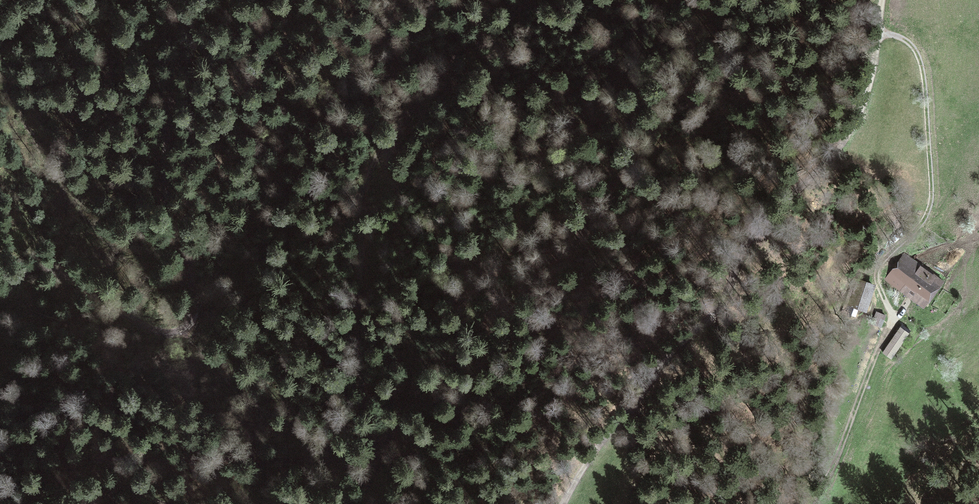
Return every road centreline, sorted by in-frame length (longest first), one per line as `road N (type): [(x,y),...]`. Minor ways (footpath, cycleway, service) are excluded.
road 1 (track): [(334,503),(366,482),(379,454),(356,345),(366,179),(450,63),(529,0)]
road 2 (track): [(0,309),(28,279),(62,270),(92,282),(138,324),(174,332),(193,322),(199,304),(171,184),(189,0)]
road 3 (track): [(379,454),(405,402),(417,301),(430,277),(455,267),(515,271),(560,258),(582,240),(630,163),(712,131)]
road 4 (track): [(891,314),(811,503)]
road 5 (track): [(52,503),(102,486),(165,503)]

